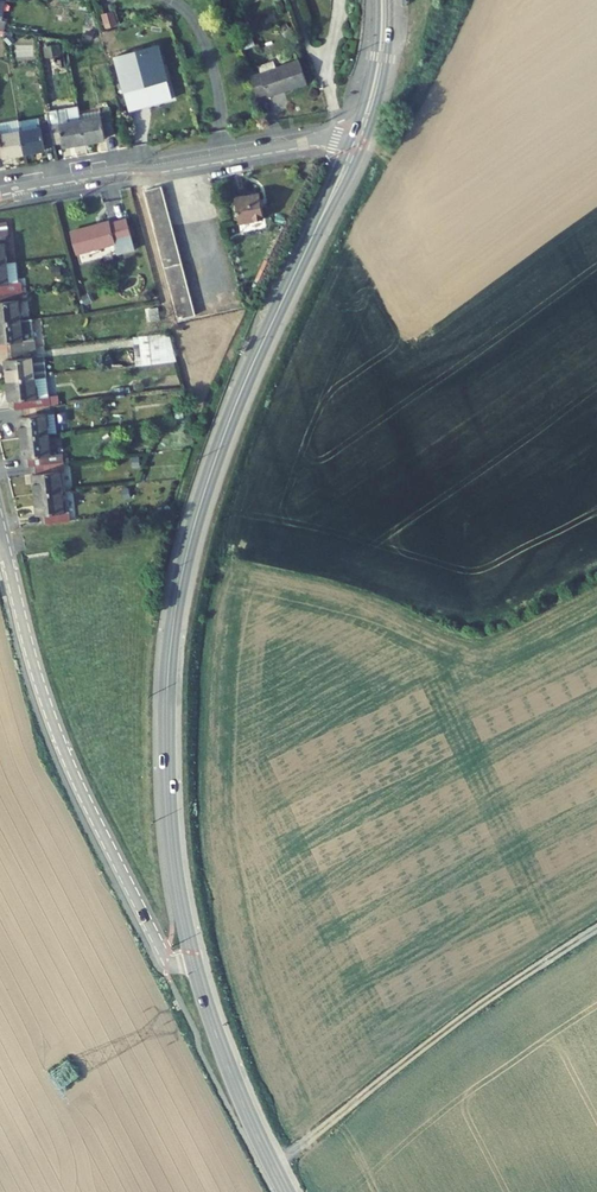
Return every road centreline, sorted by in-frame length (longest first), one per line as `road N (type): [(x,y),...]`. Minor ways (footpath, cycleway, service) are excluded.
road 1 (secondary): [(307,248),(223,438),(176,607),(167,687),(169,821),(193,961)]
road 2 (unclassified): [(0,531),(65,751),(159,948),(169,959),(193,961)]
road 3 (track): [(596,929),(371,1087),(273,1168)]
road 4 (residential): [(353,136),(0,192)]
road 5 (secondary): [(193,961),(225,1058),(286,1191)]
road 6 (secondary): [(377,0),(374,56),(353,136)]
road 7 (secondary): [(368,133),(386,65),(390,0)]
road 8 (secondary): [(307,248),(368,133)]
road 9 (secondary): [(353,136),(307,248)]

